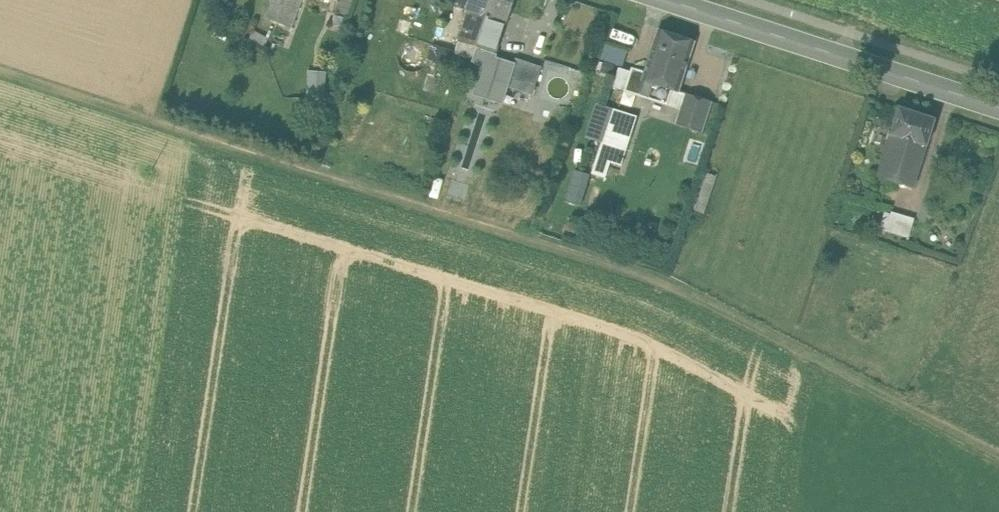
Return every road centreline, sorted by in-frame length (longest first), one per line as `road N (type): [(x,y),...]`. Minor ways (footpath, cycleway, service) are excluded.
road 1 (track): [(0,73),(664,284),(998,454)]
road 2 (tertiary): [(669,0),(998,106)]

